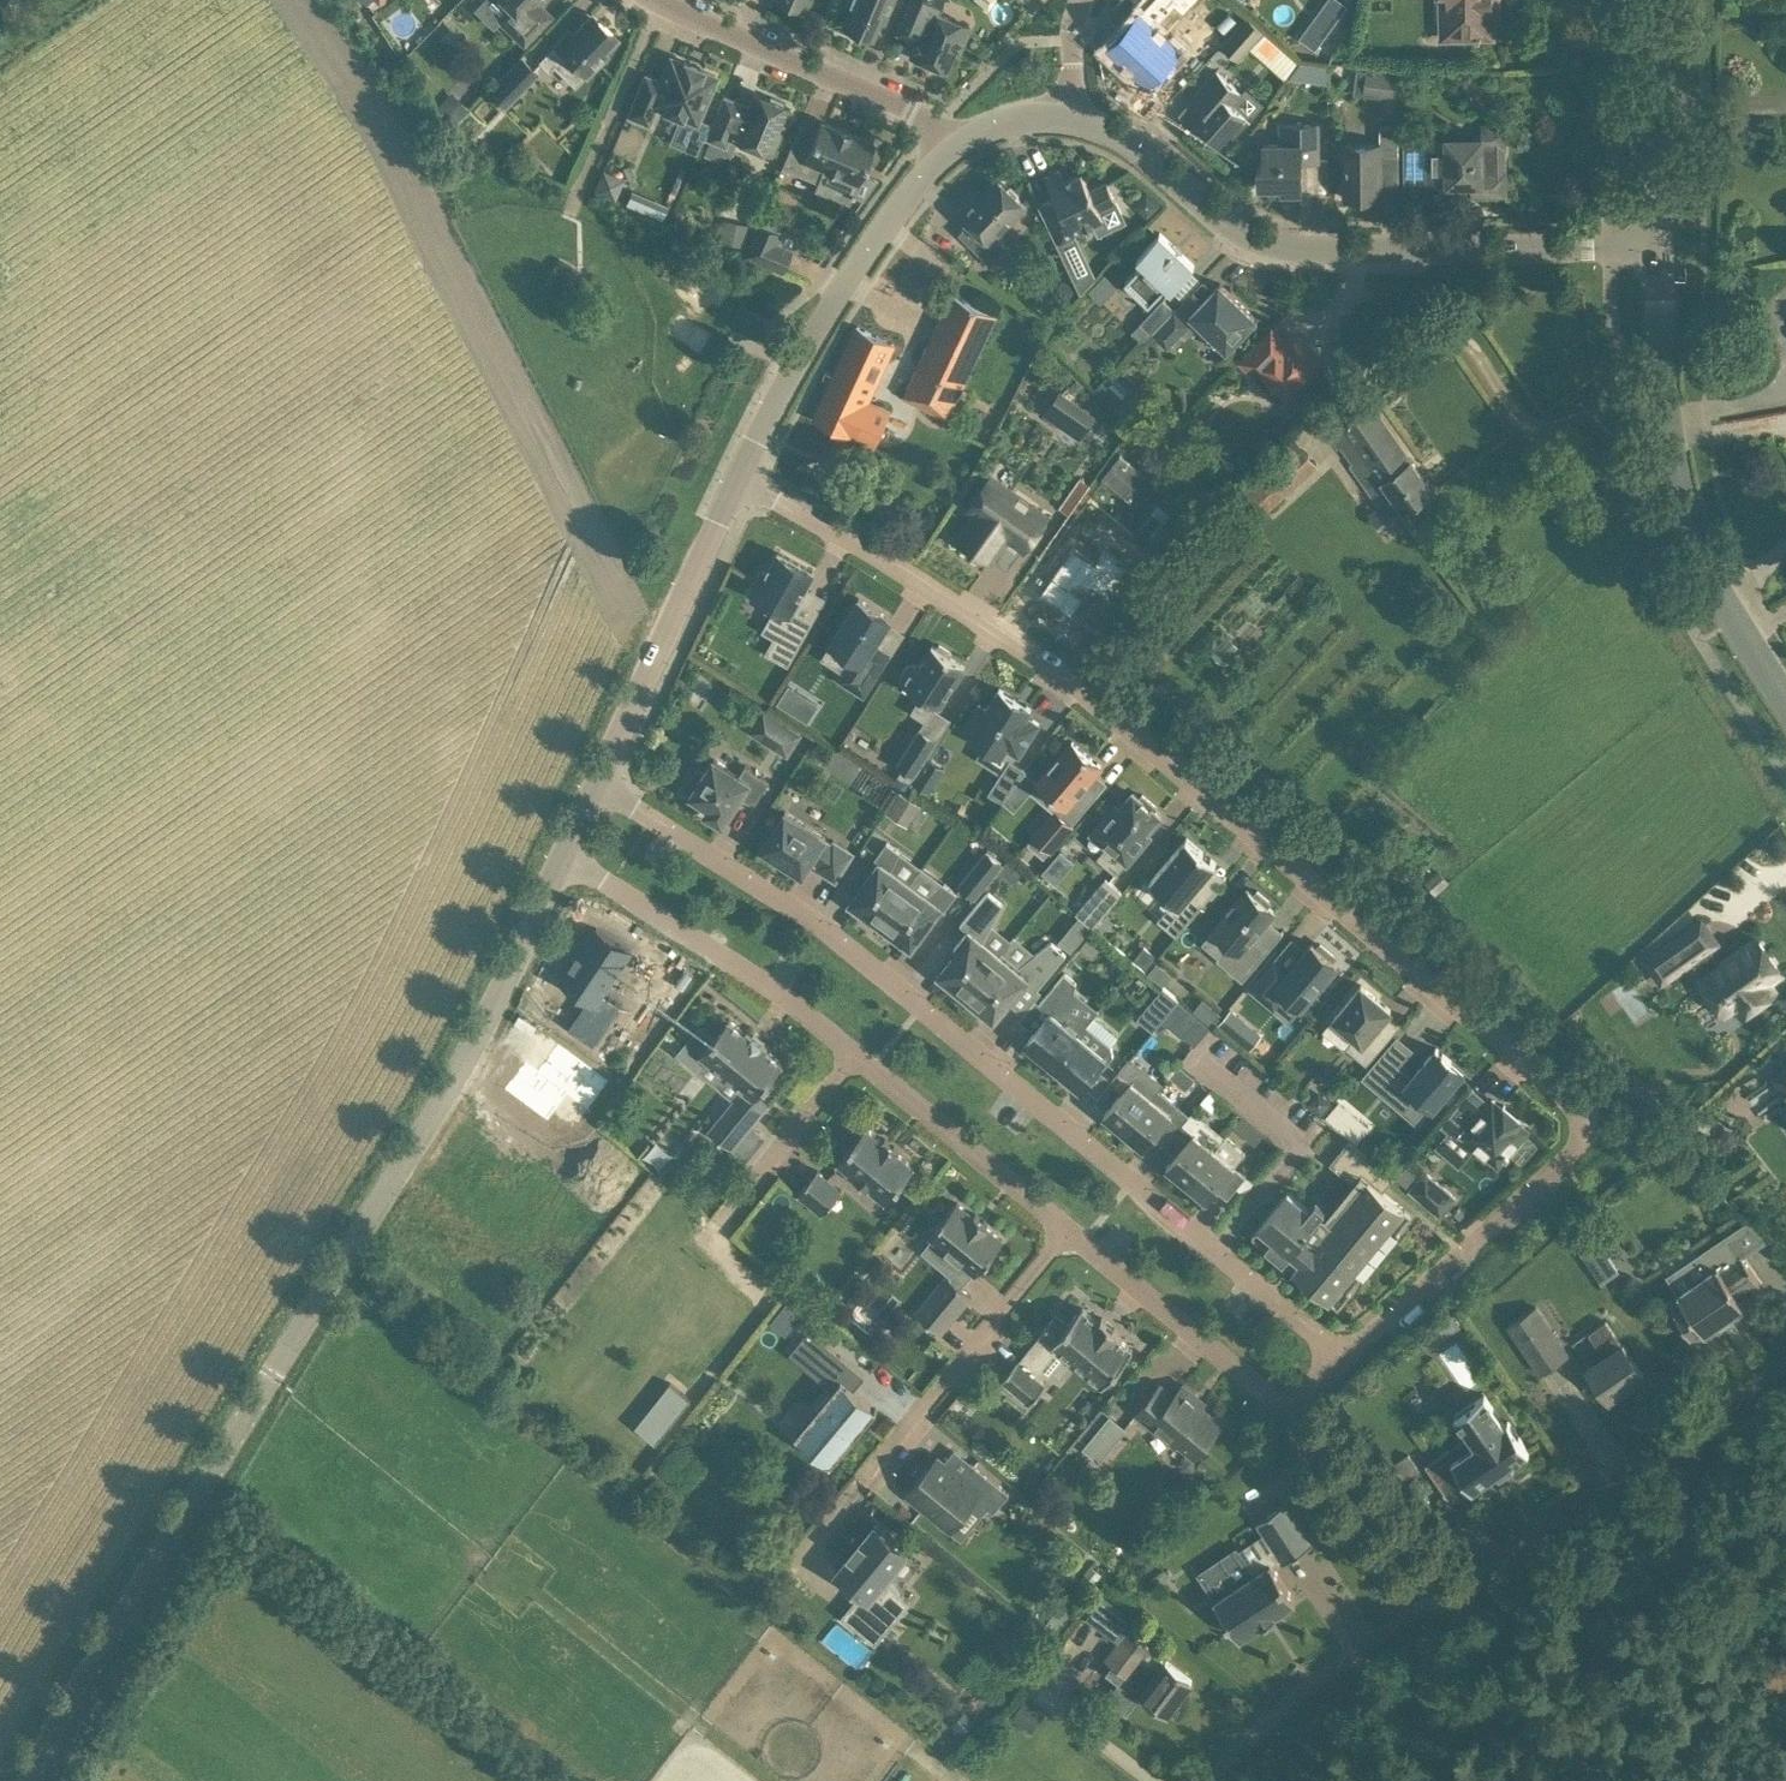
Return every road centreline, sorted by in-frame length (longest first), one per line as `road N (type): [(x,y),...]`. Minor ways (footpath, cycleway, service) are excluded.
road 1 (residential): [(743,481),(1057,671),(1599,1134),(1344,1362)]
road 2 (tertiary): [(33,1780),(105,1648),(467,1052),(562,862)]
road 3 (residential): [(599,784),(922,1002),(1344,1362)]
road 4 (unclassified): [(1199,1780),(1301,1692),(1785,1364)]
road 5 (tertiary): [(1070,118),(1119,134),(1233,230),(1272,248),(1662,247)]
road 6 (tertiary): [(1785,703),(1718,596),(1677,490),(1662,247)]
road 7 (tertiary): [(743,481),(809,341),(921,180),(956,147)]
road 8 (residential): [(1344,1362),(1285,1415),(1071,1234)]
road 9 (residential): [(860,1055),(780,987),(562,862)]
road 10 (tertiary): [(599,784),(743,481)]
road 11 (residential): [(956,147),(909,110),(657,0)]
road 12 (residential): [(863,1485),(1071,1234)]
road 13 (residential): [(1071,1234),(860,1055)]
road 14 (tertiary): [(1662,247),(1659,0)]
road 15 (residential): [(728,1225),(860,1055)]
road 16 (tertiary): [(956,147),(1014,119),(1070,118)]

